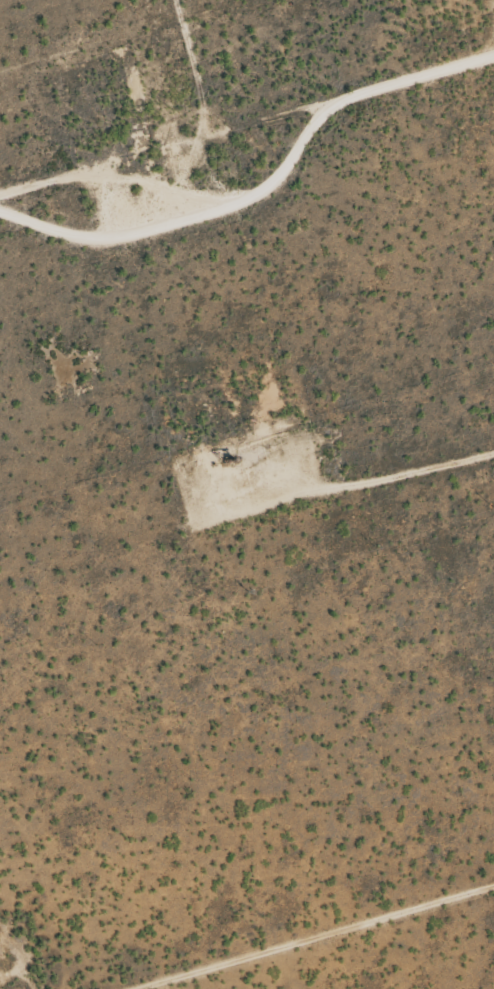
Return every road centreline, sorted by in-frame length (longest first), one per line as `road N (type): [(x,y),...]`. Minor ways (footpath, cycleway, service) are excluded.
road 1 (track): [(0,194),(493,50)]
road 2 (track): [(493,884),(122,988)]

